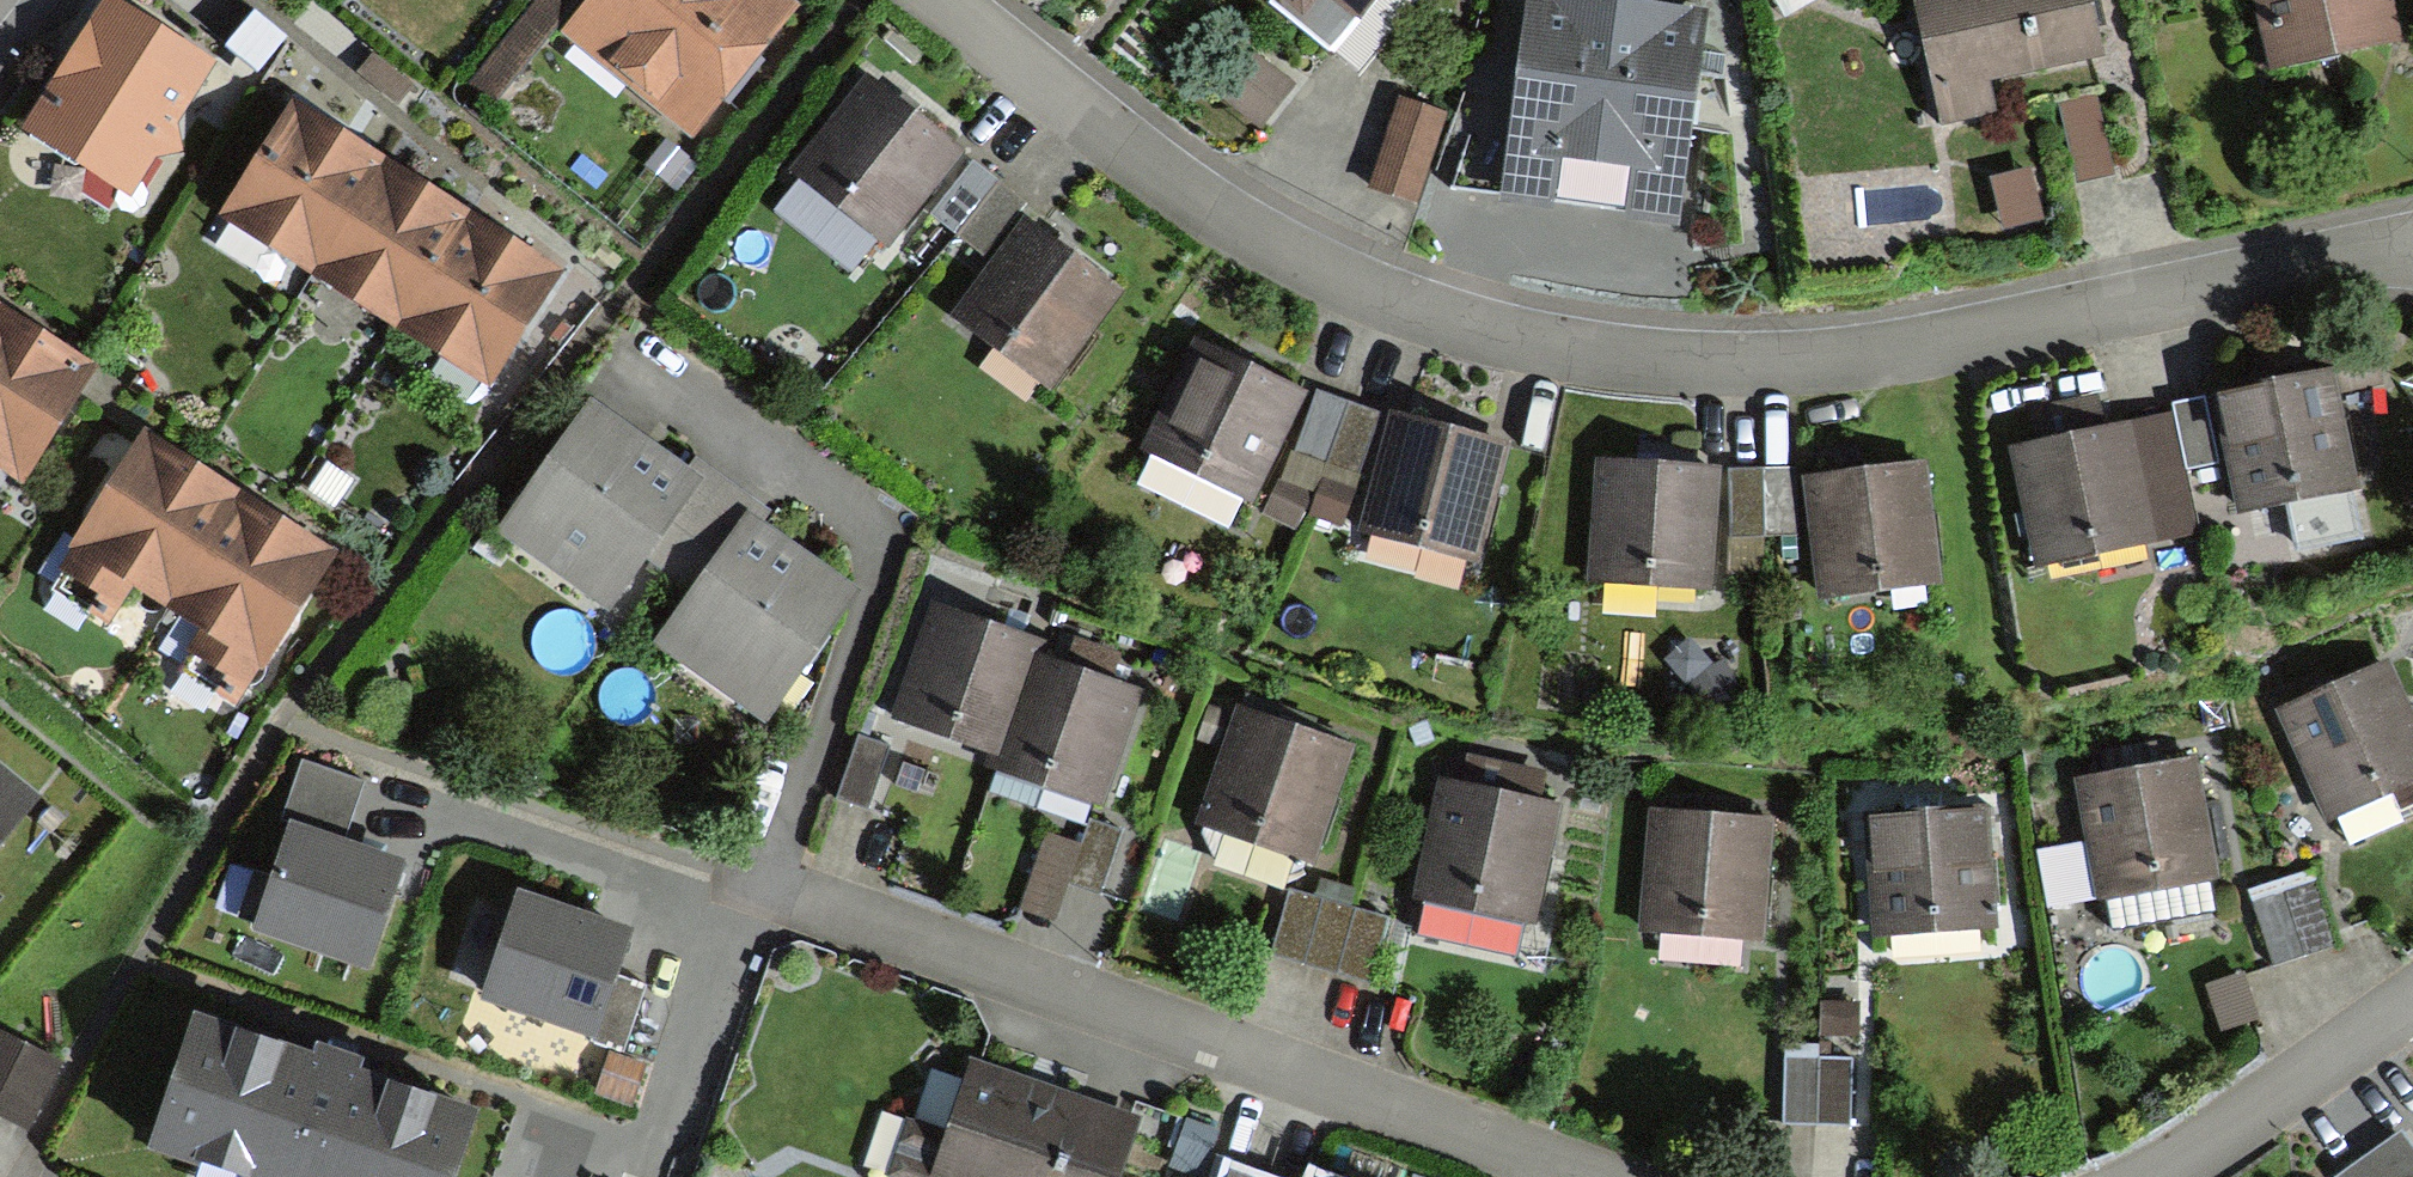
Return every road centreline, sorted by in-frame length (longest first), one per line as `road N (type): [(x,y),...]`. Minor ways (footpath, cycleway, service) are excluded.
road 1 (residential): [(2412,248),(1834,358),(1714,362),(1535,338),(1379,291),(1253,230),(944,0)]
road 2 (residential): [(1608,1176),(758,884)]
road 3 (residential): [(2144,1176),(2412,1009)]

